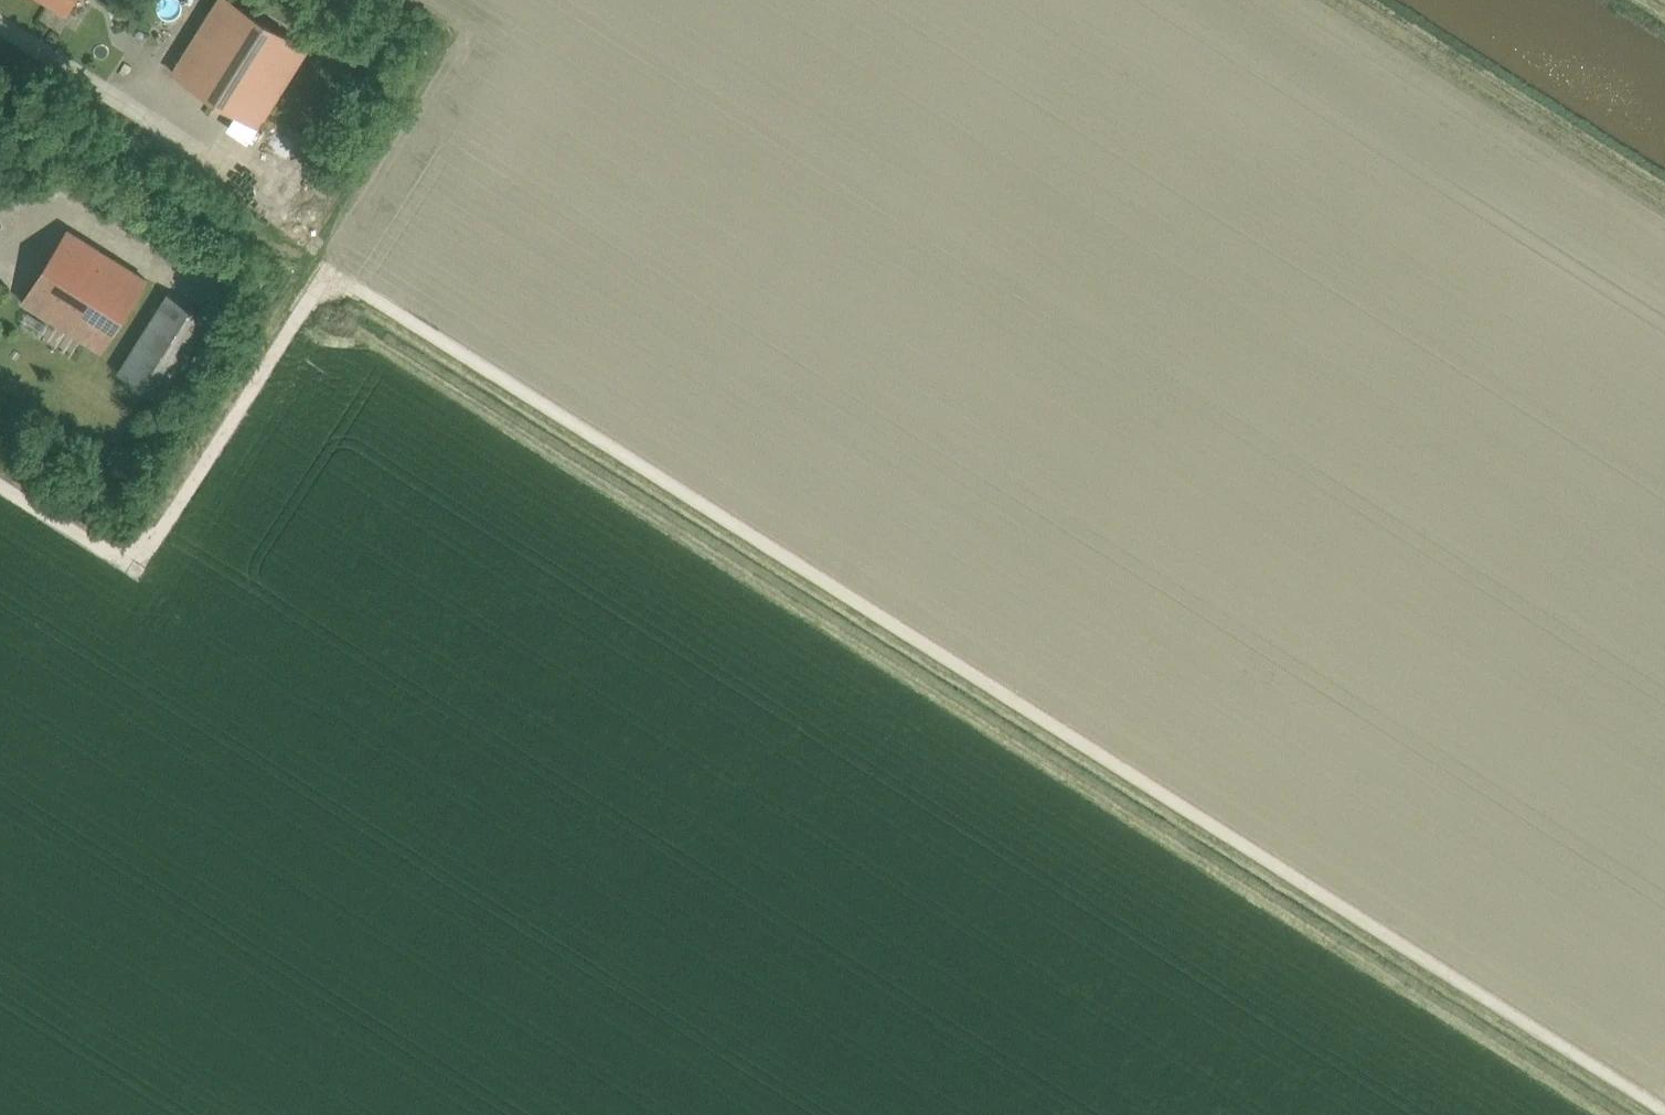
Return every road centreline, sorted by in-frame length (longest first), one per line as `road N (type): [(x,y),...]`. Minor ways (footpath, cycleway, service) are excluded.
road 1 (track): [(0,487),(107,550),(153,541),(315,289),(338,279),(1664,1111)]

